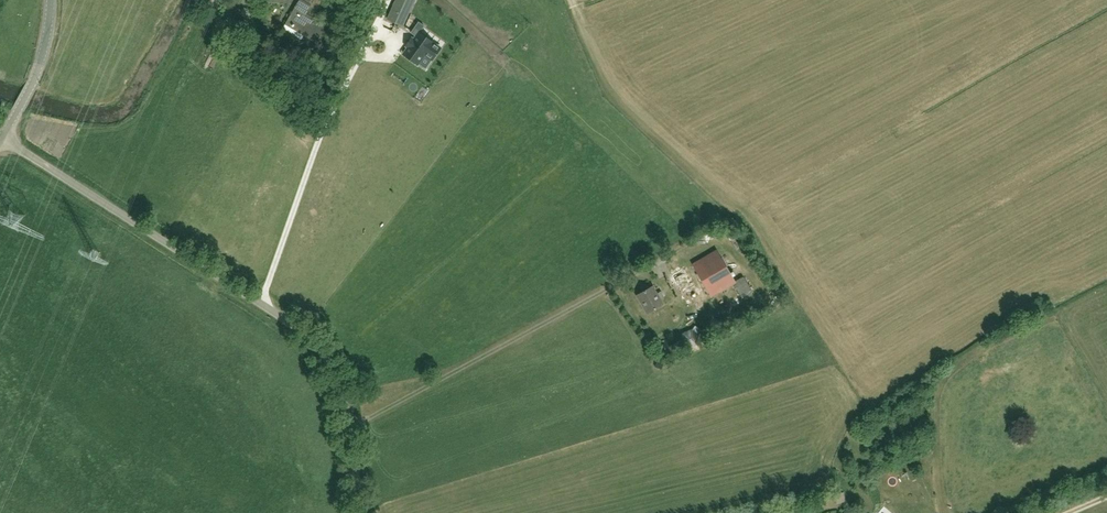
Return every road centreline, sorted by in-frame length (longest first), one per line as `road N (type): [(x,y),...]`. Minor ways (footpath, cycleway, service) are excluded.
road 1 (unclassified): [(363,512),(346,402),(319,351),(2,135)]
road 2 (tertiary): [(2,135),(43,57),(52,0)]

